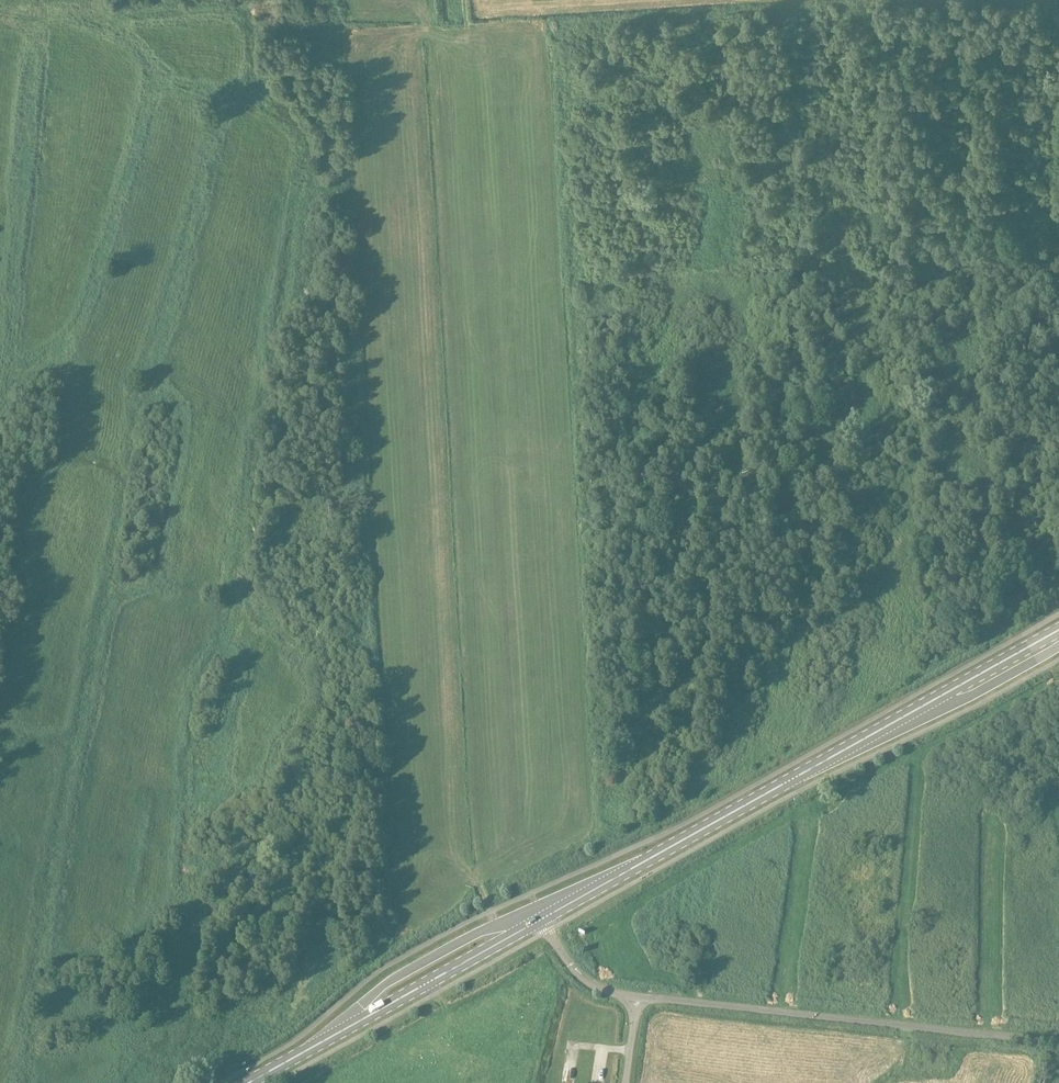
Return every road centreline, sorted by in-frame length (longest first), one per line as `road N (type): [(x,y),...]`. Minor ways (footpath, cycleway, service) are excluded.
road 1 (primary): [(541,920),(1058,631)]
road 2 (tertiary): [(1058,1042),(636,997)]
road 3 (primary): [(249,1082),(541,920)]
road 4 (tertiary): [(636,997),(582,979),(541,920)]

